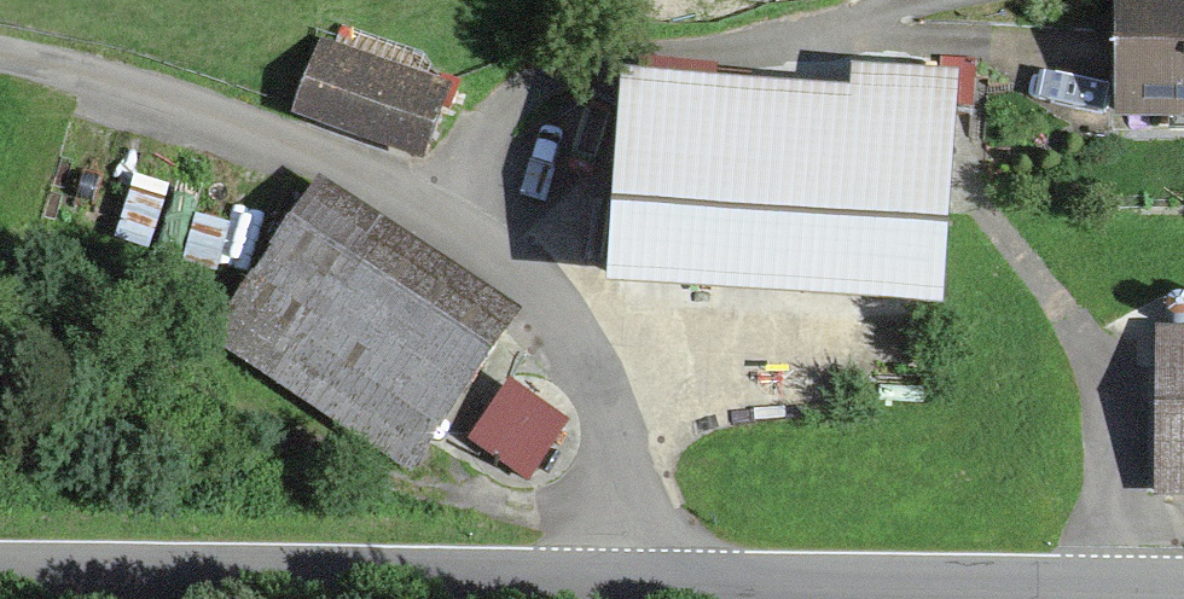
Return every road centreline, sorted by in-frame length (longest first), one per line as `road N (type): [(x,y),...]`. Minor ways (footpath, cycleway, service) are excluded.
road 1 (unclassified): [(640,578),(625,473),(606,413),(570,337),(527,283),(486,250),(340,174),(102,83),(0,63)]
road 2 (tertiary): [(640,578),(0,576)]
road 3 (tertiary): [(1183,588),(640,578)]

